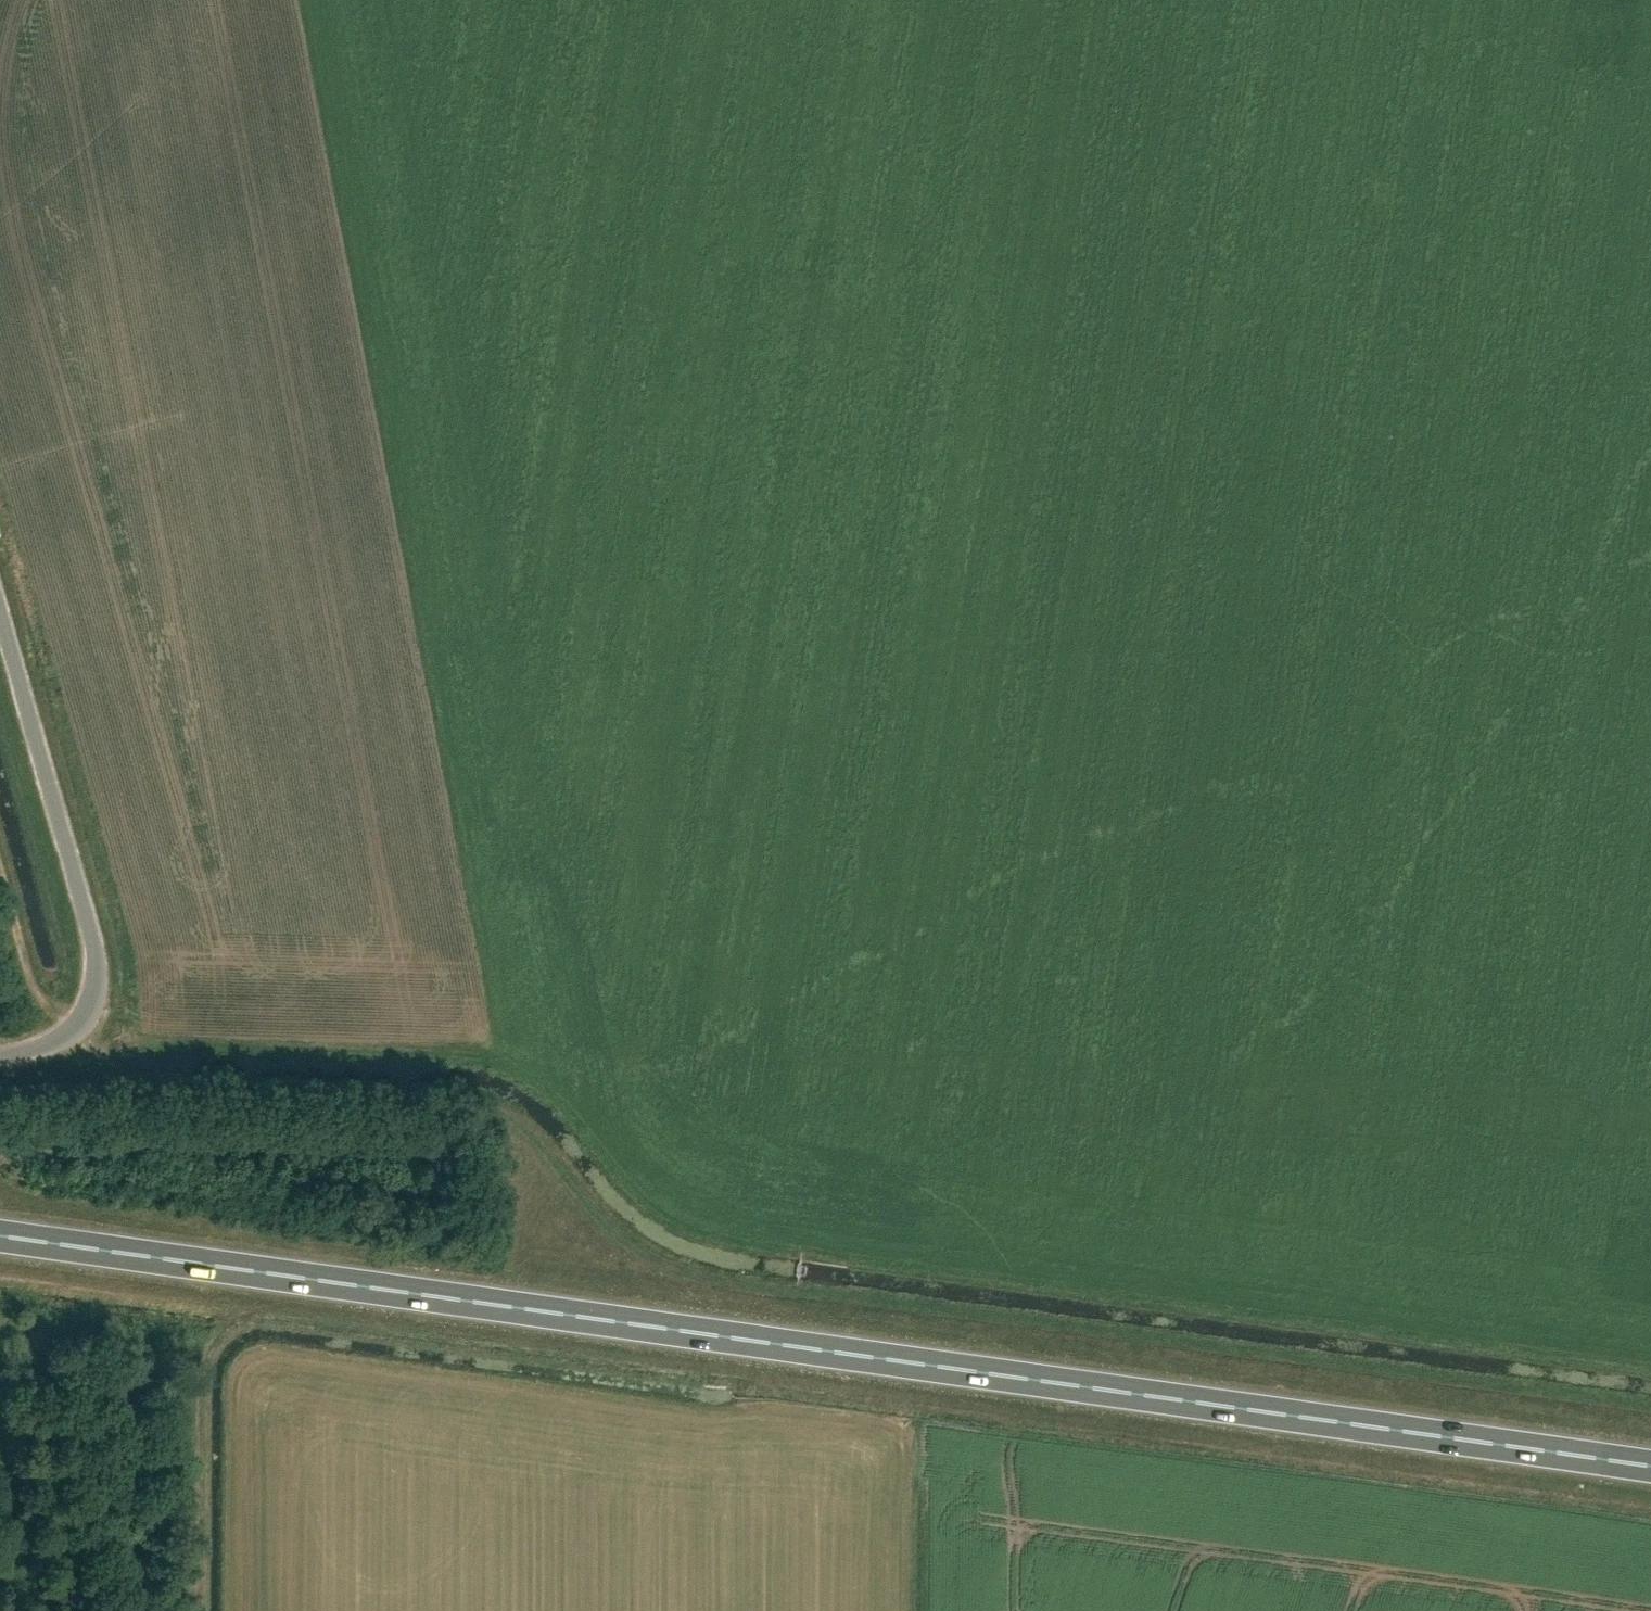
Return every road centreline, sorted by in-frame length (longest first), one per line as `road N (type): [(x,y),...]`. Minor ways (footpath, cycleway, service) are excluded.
road 1 (trunk): [(1650,1465),(0,1237)]
road 2 (unclassified): [(0,597),(100,966),(94,1000),(73,1031),(0,1056)]

